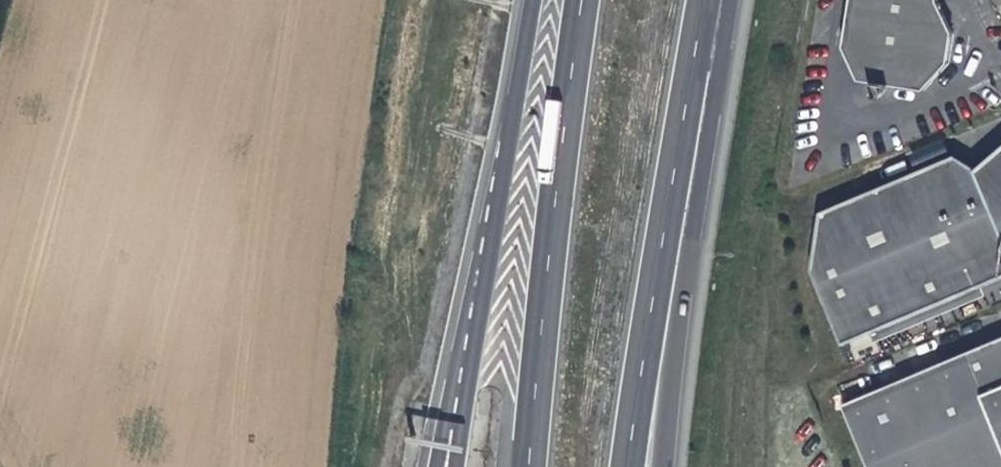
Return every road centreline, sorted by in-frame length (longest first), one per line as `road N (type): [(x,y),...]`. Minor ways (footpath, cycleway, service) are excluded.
road 1 (motorway): [(633,466),(706,0)]
road 2 (motorway): [(669,466),(734,0)]
road 3 (motorway): [(588,0),(535,466)]
road 4 (motorway): [(535,0),(453,435)]

